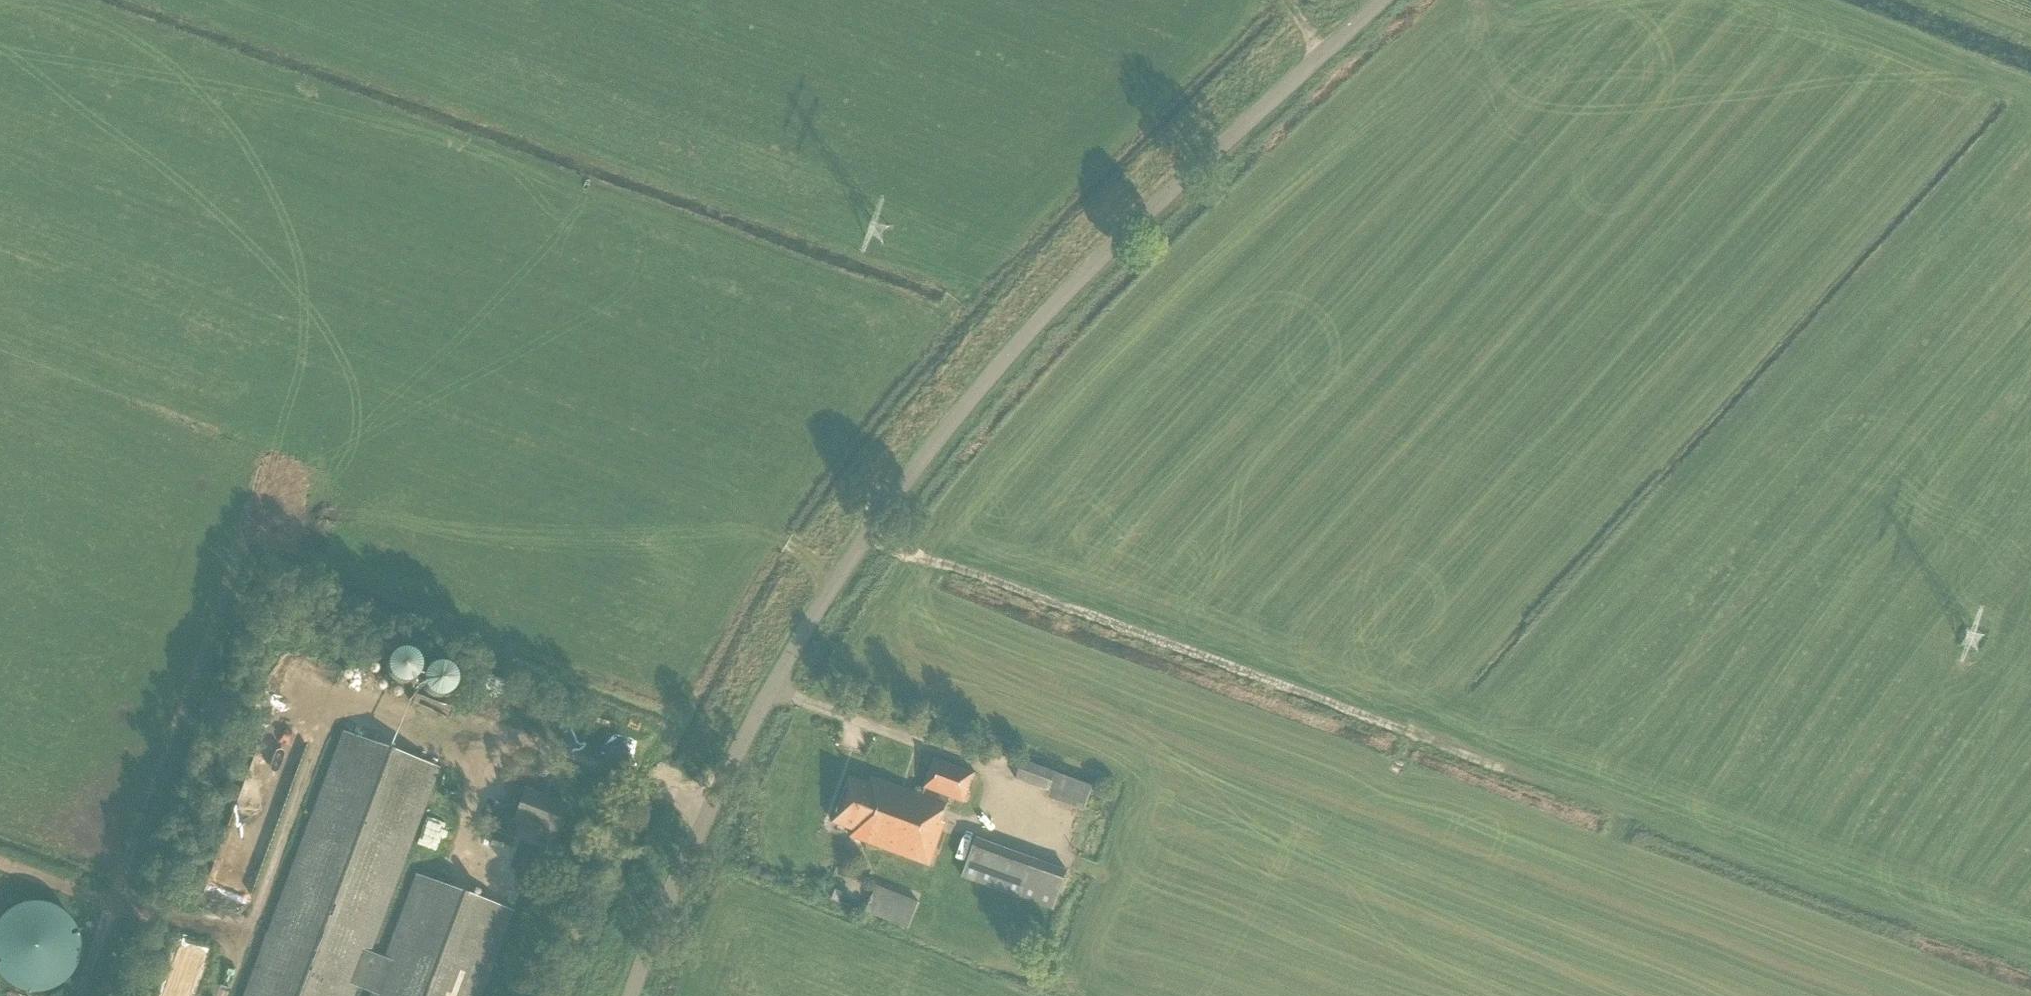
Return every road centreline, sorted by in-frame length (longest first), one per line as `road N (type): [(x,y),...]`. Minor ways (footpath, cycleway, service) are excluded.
road 1 (unclassified): [(634,995),(725,782),(883,514),(990,380),(1153,213),(1389,0)]

